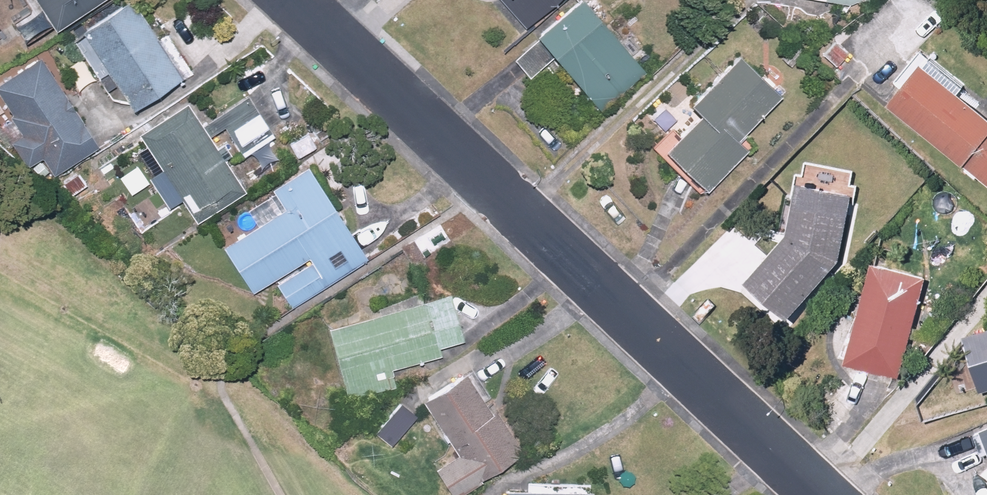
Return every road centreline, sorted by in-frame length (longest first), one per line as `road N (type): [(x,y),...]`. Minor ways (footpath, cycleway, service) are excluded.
road 1 (residential): [(822,494),(296,0)]

